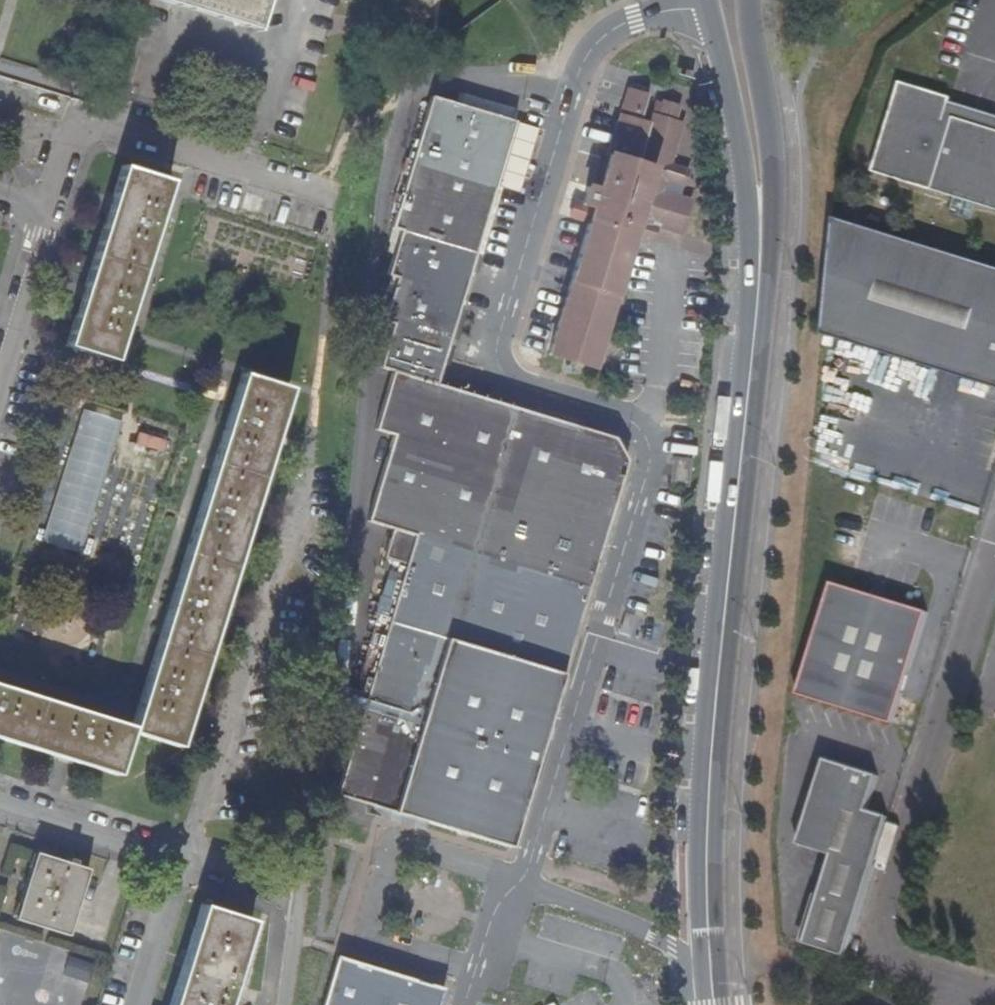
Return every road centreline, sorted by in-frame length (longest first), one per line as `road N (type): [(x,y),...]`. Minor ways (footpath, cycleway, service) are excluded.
road 1 (residential): [(705,6),(649,14),(606,37),(587,58),(496,342),(506,382),(621,415),(647,434),(653,453),(514,883),(464,1004)]
road 2 (secondary): [(714,1004),(706,874),(759,285)]
road 3 (secondary): [(759,285),(772,248),(770,165),(749,0)]
road 4 (secondary): [(705,6),(741,150),(748,251),(759,285)]
road 5 (residential): [(0,368),(48,208),(0,193)]

